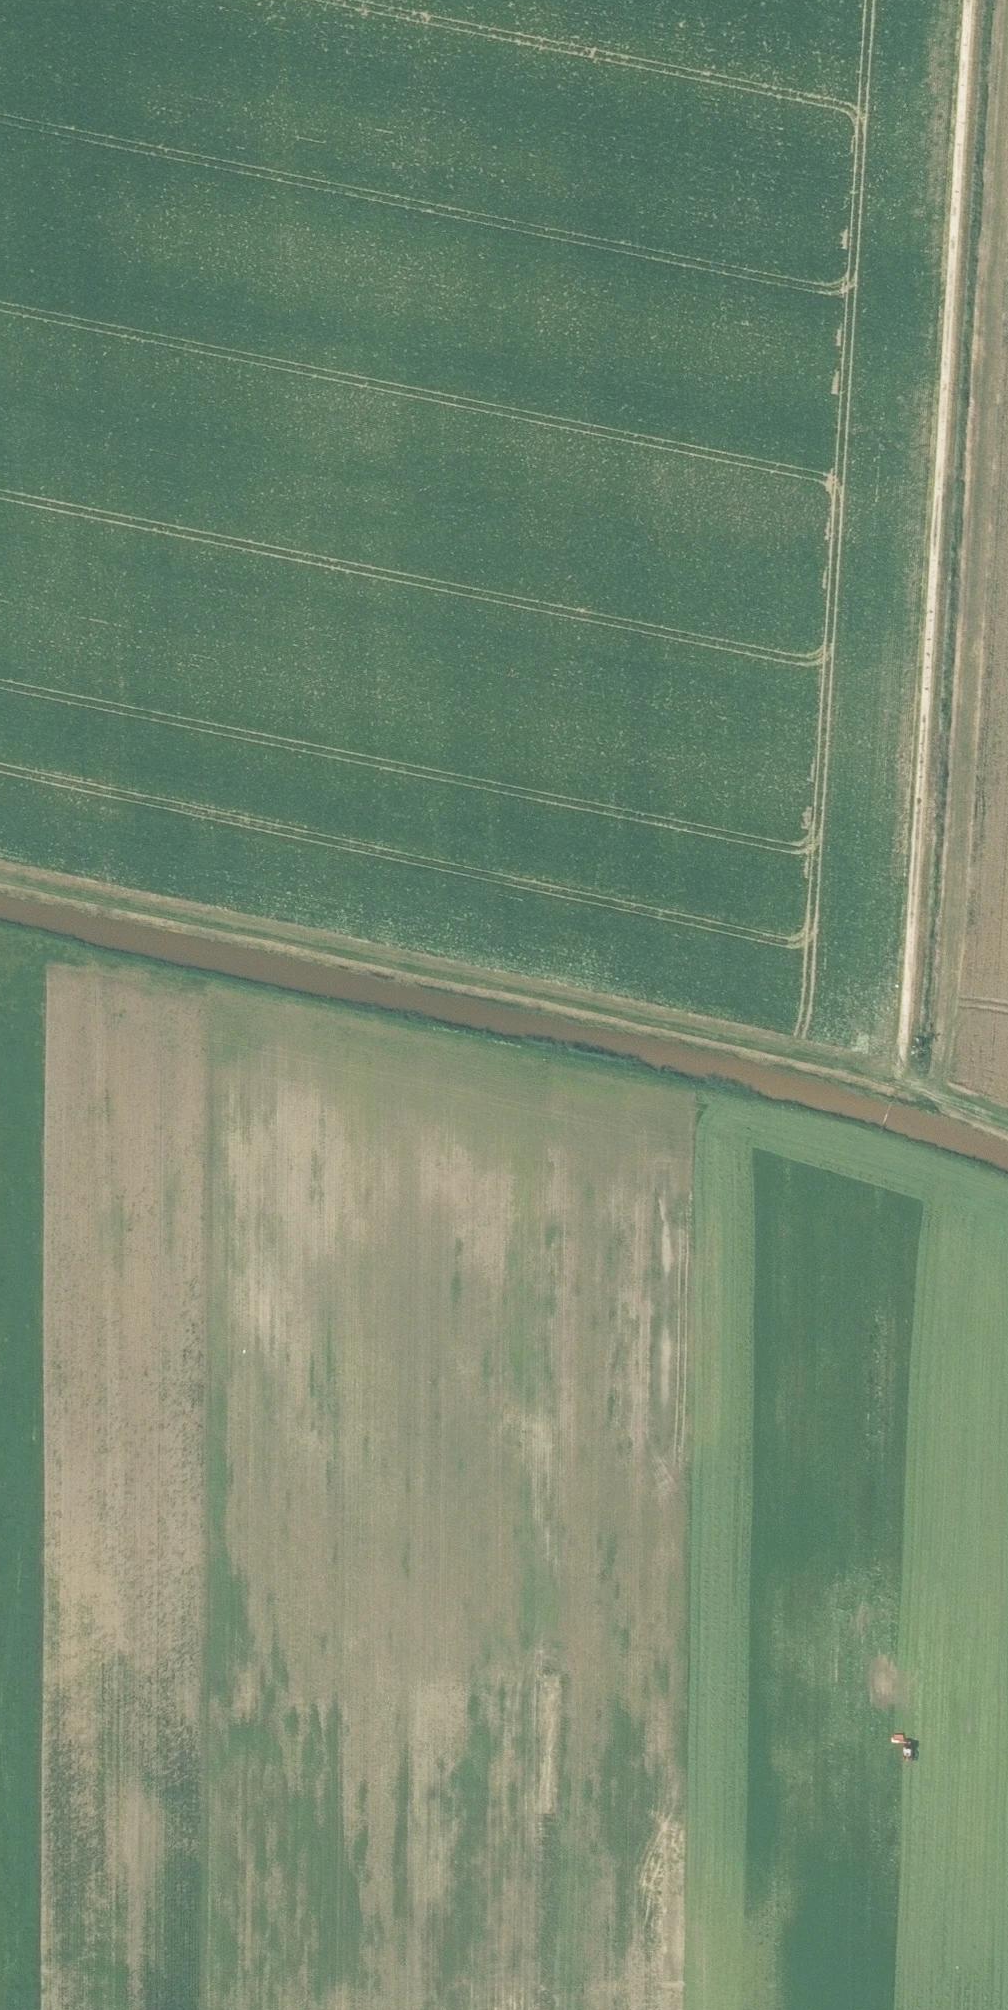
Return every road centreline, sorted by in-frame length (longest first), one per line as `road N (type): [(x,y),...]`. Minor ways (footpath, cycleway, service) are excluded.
road 1 (track): [(969,0),(901,1071)]

